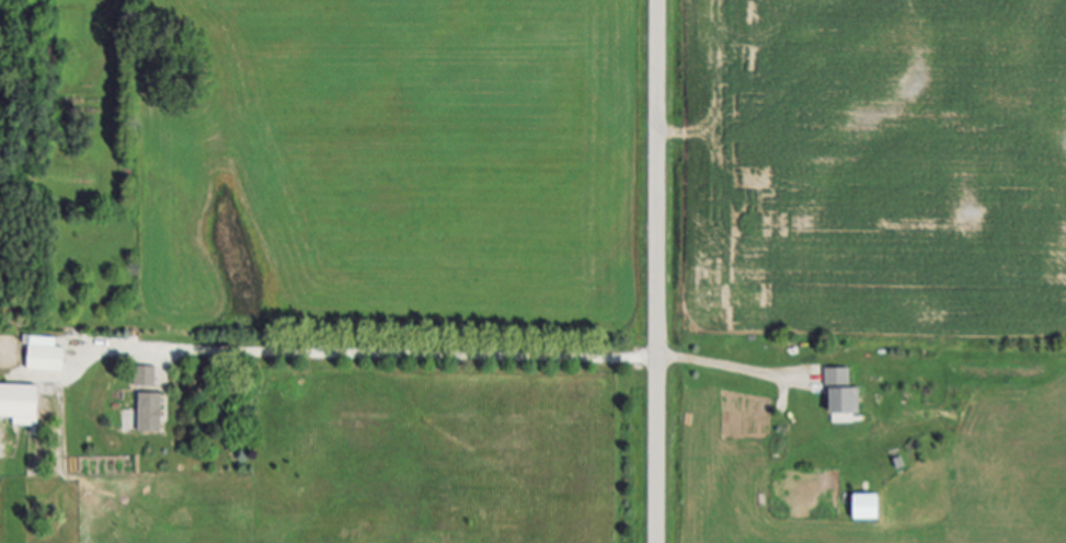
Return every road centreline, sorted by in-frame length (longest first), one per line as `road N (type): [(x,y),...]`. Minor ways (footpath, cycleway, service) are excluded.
road 1 (residential): [(658,542),(659,0)]

